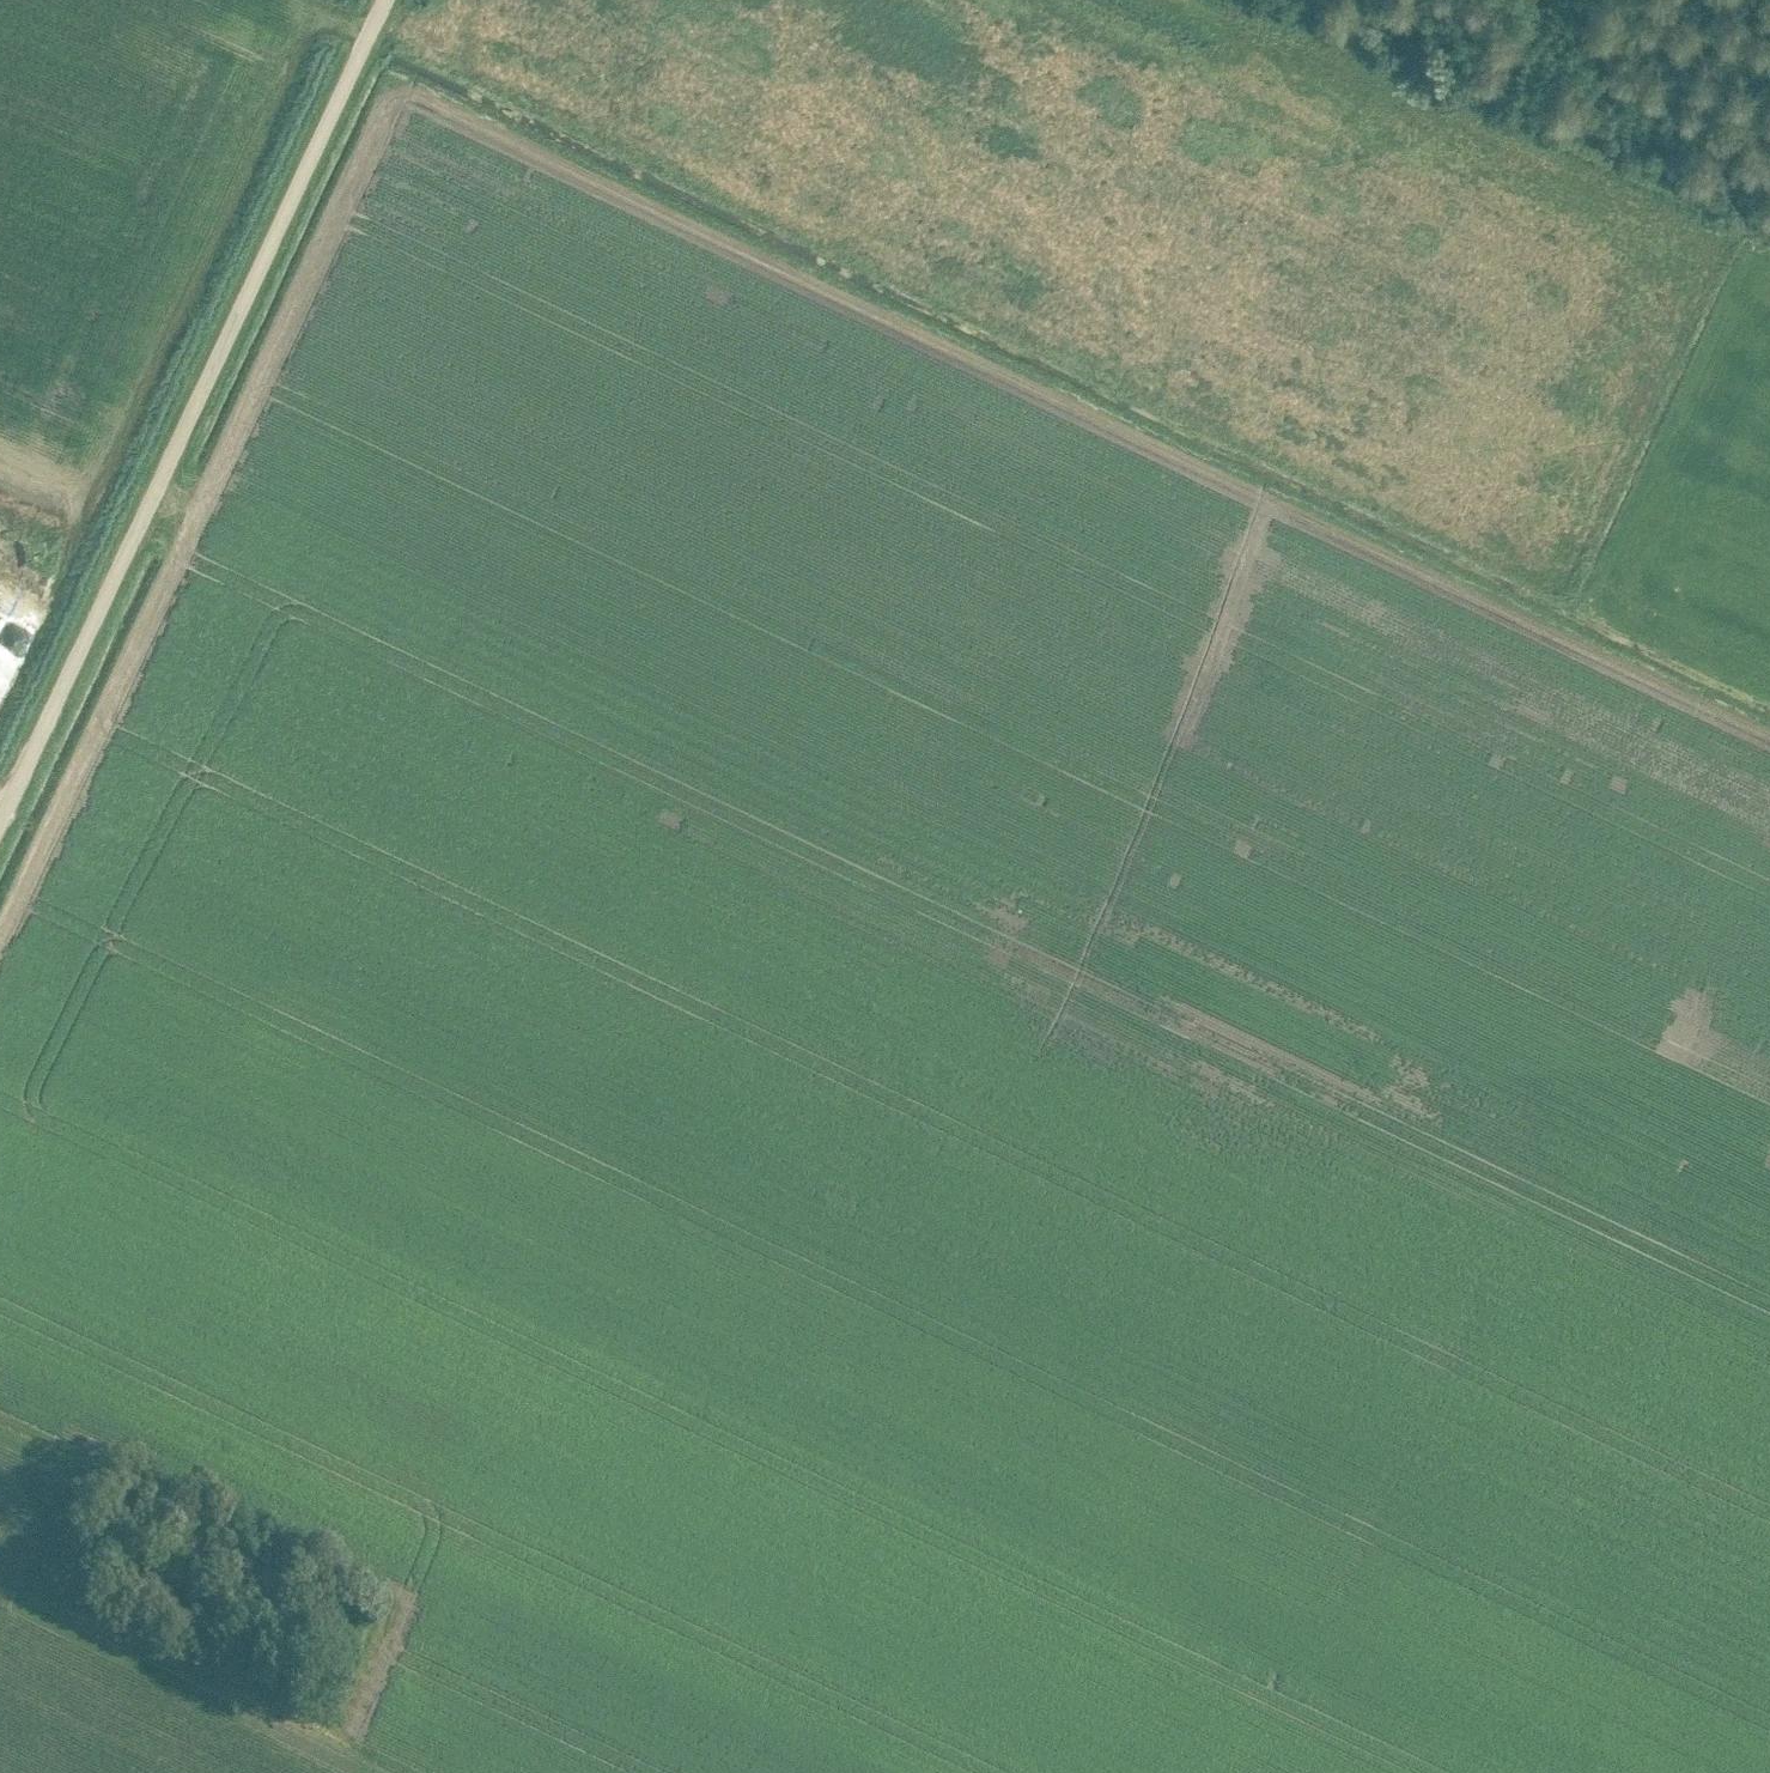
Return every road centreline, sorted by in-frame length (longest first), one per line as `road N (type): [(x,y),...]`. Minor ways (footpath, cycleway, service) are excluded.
road 1 (unclassified): [(0,788),(372,0)]

